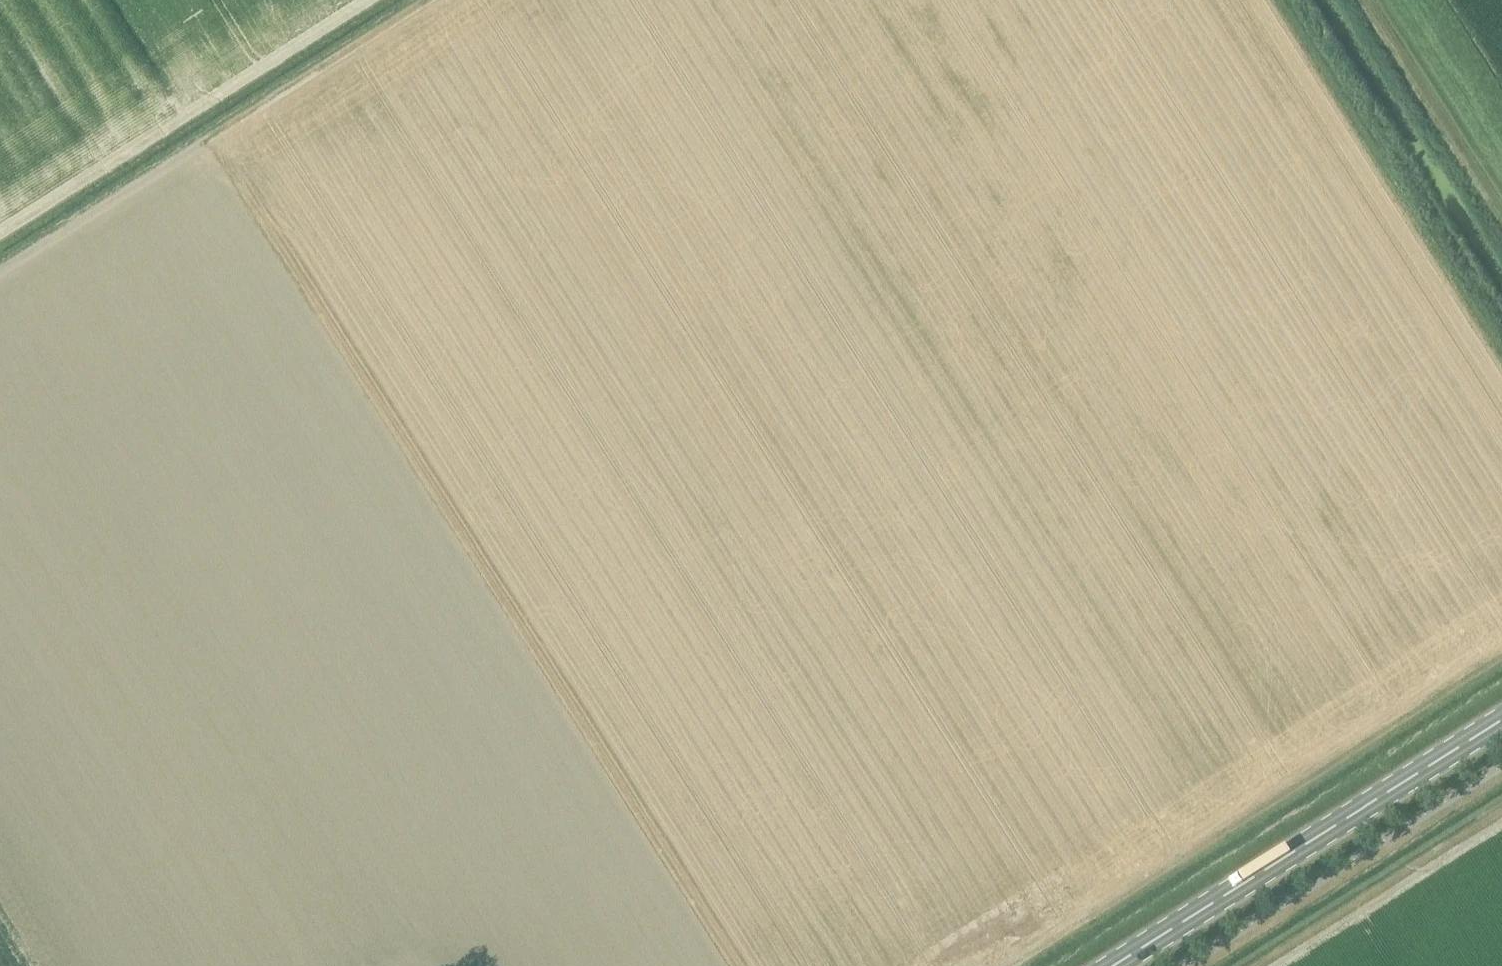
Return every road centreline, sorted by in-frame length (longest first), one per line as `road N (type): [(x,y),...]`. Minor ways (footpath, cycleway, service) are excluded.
road 1 (secondary): [(1111,965),(1501,719)]

